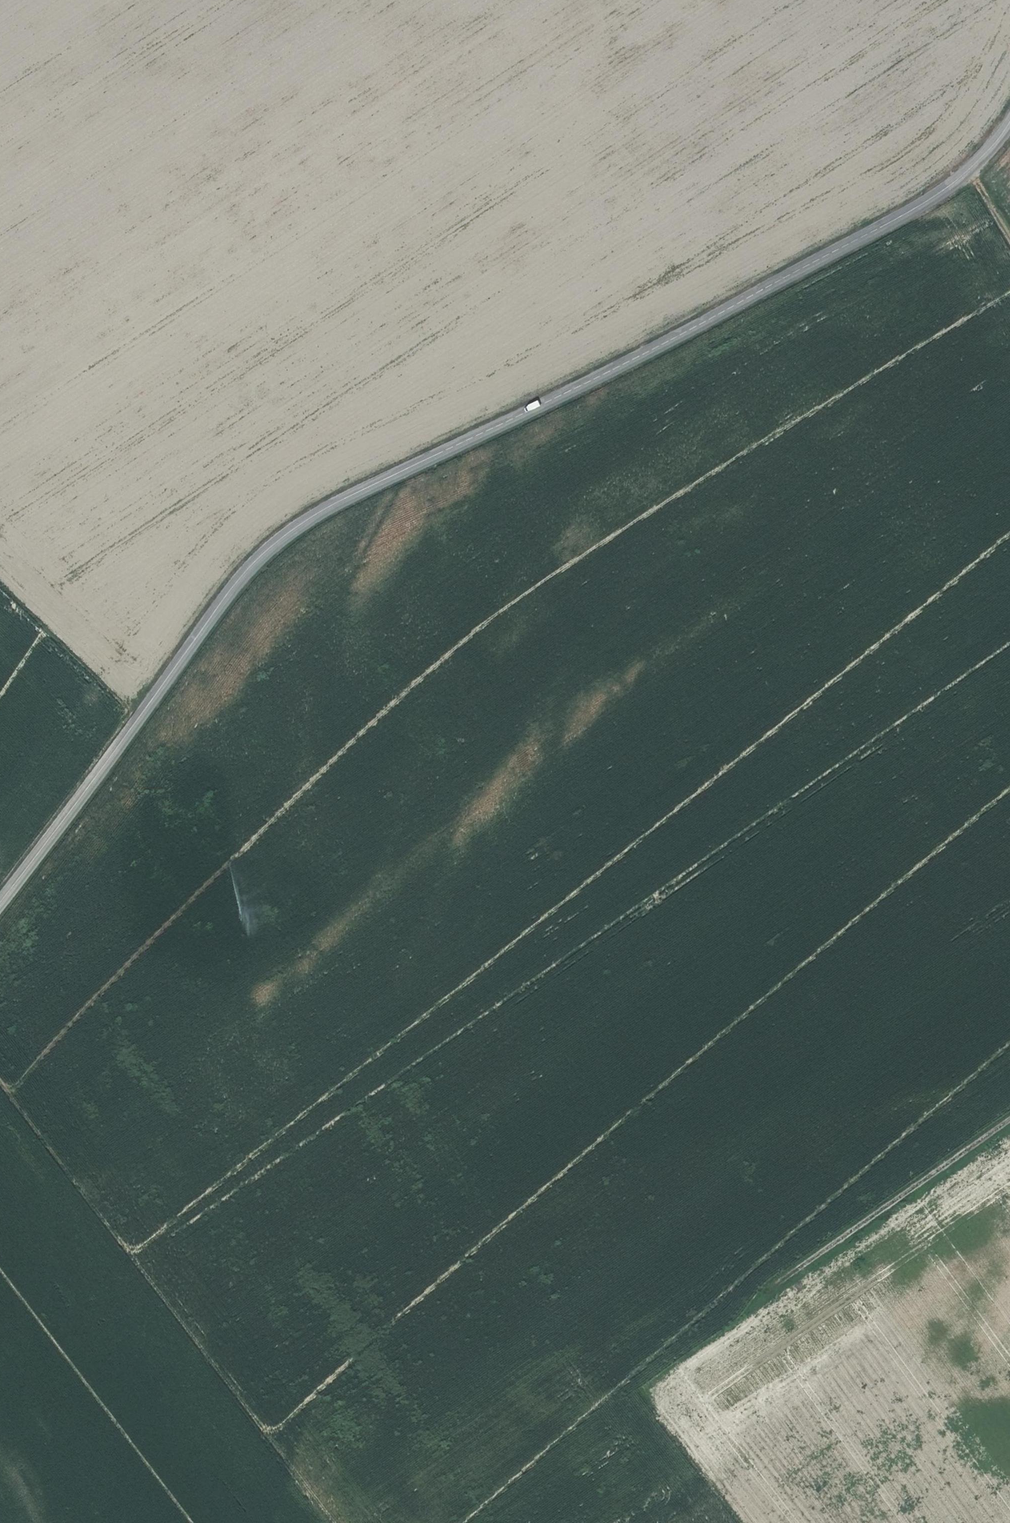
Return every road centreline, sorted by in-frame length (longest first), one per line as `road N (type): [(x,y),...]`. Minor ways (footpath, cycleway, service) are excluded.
road 1 (unclassified): [(0,904),(256,559),(331,506),(627,363),(923,204),(989,152),(1009,117)]
road 2 (track): [(773,1296),(1009,1127)]

